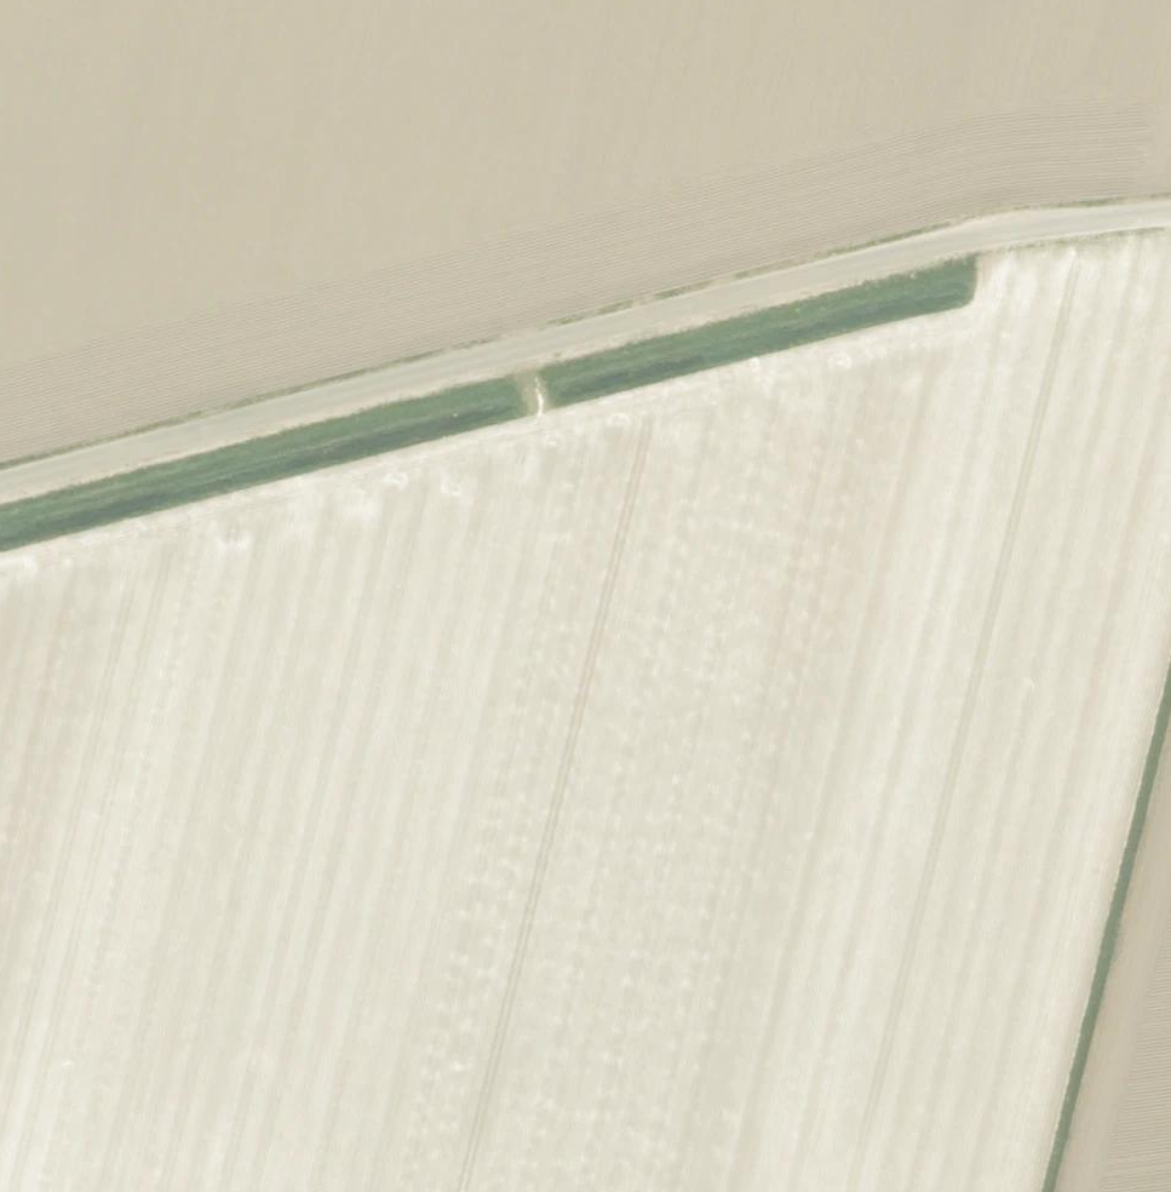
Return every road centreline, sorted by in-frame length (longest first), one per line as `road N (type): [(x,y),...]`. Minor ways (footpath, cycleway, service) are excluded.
road 1 (unclassified): [(1170,205),(958,229),(0,476)]

